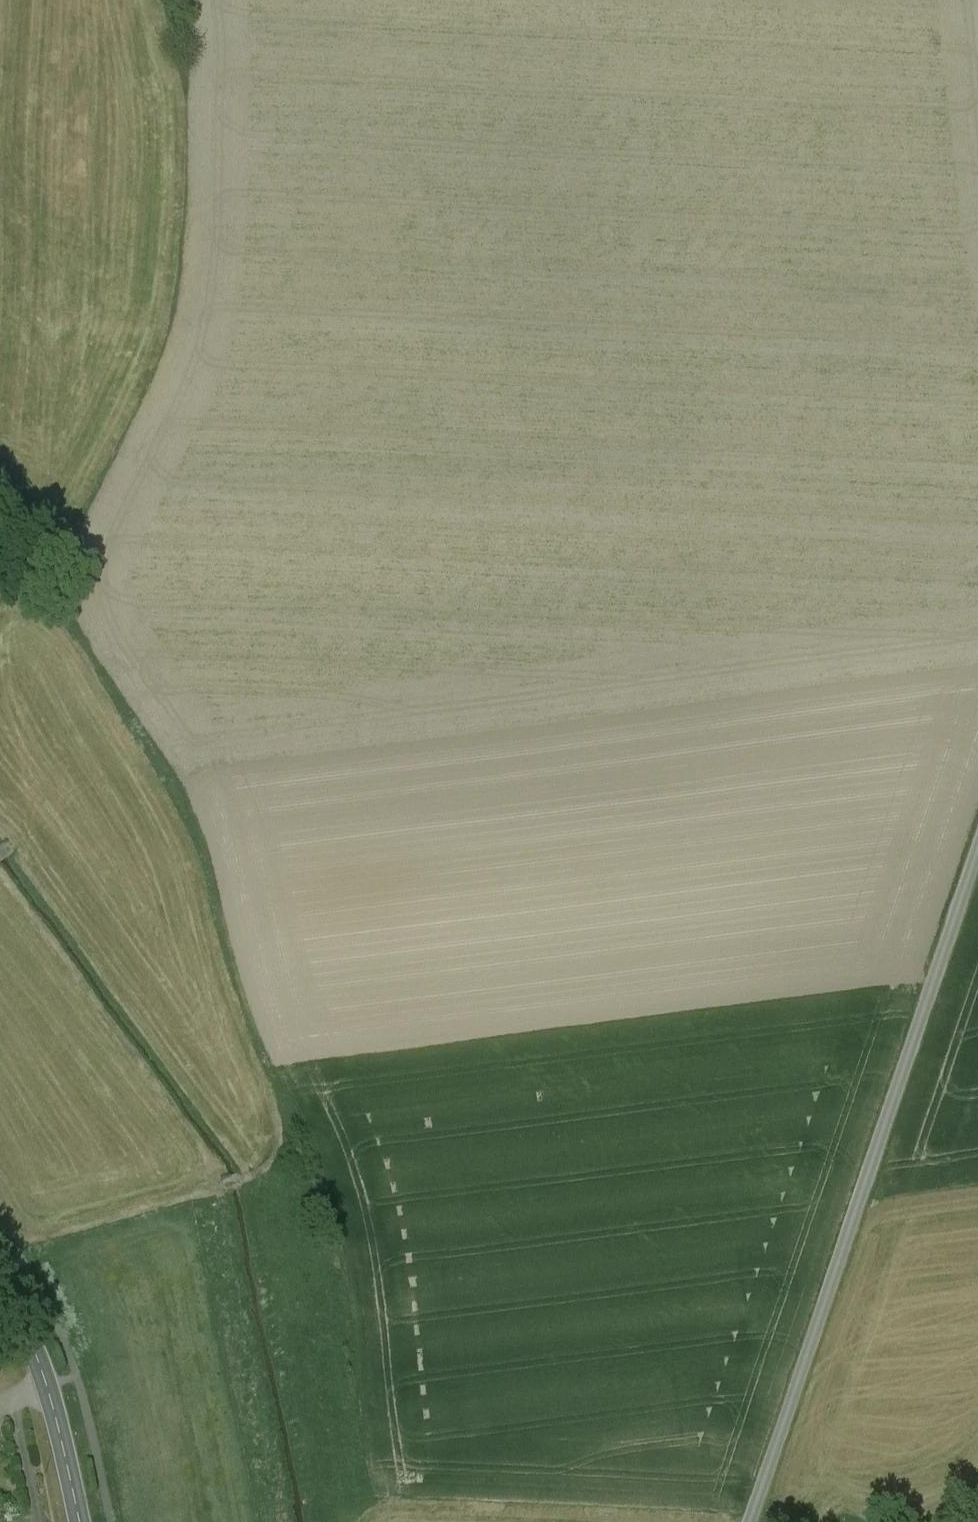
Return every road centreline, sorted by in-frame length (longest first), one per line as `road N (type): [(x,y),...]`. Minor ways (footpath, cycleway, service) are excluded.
road 1 (unclassified): [(752,1521),(977,857)]
road 2 (secondary): [(0,1280),(47,1383),(79,1521)]

